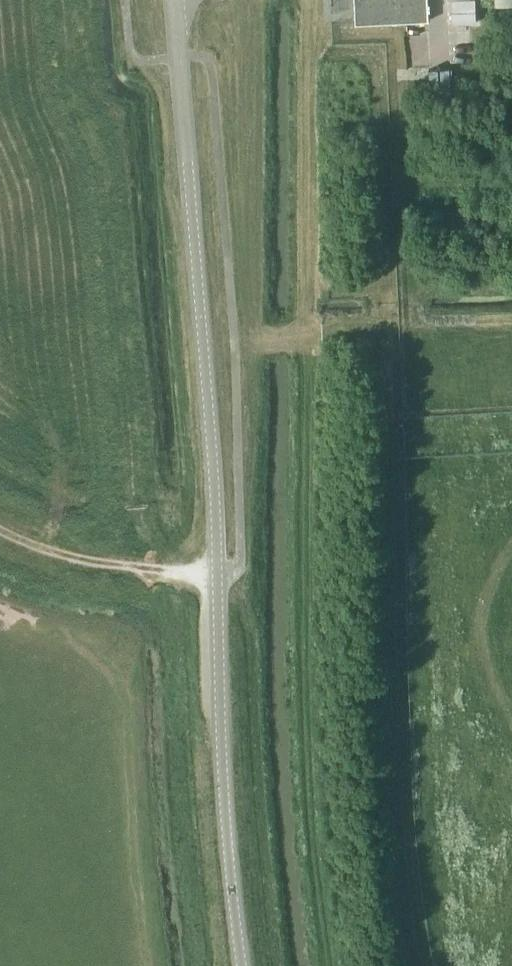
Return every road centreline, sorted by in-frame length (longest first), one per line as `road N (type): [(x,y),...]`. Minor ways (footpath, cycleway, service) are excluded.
road 1 (unclassified): [(241,965),(222,773),(209,420),(174,0)]
road 2 (track): [(234,341),(305,337),(306,764),(340,965)]
road 3 (track): [(220,612),(194,588),(156,571),(43,547),(0,527)]

